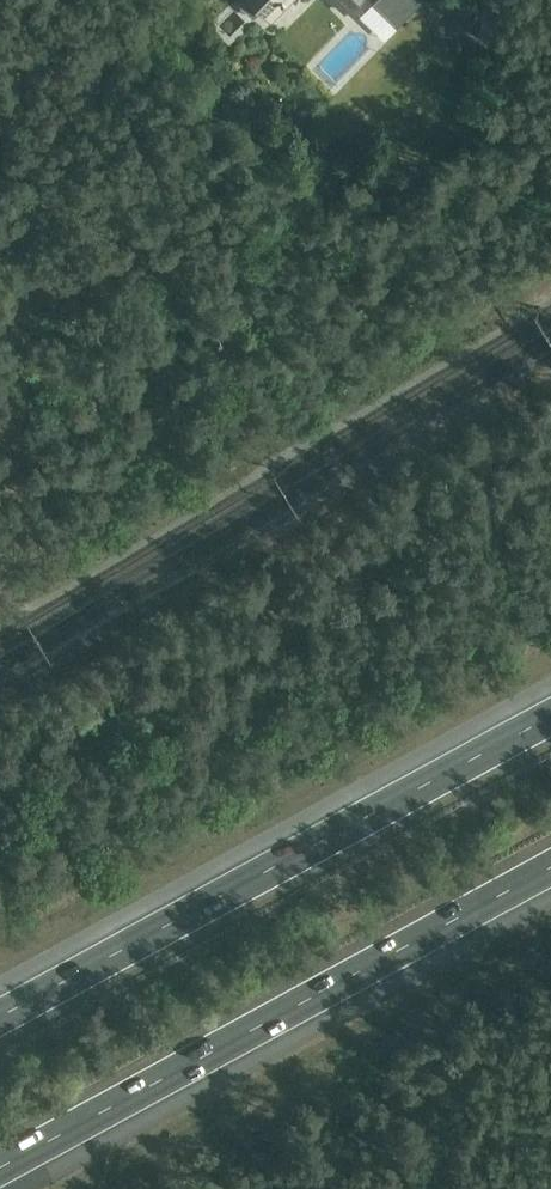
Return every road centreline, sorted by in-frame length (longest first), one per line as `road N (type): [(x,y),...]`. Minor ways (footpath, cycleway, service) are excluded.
road 1 (motorway): [(0,1176),(550,874)]
road 2 (motorway): [(550,716),(0,1015)]

